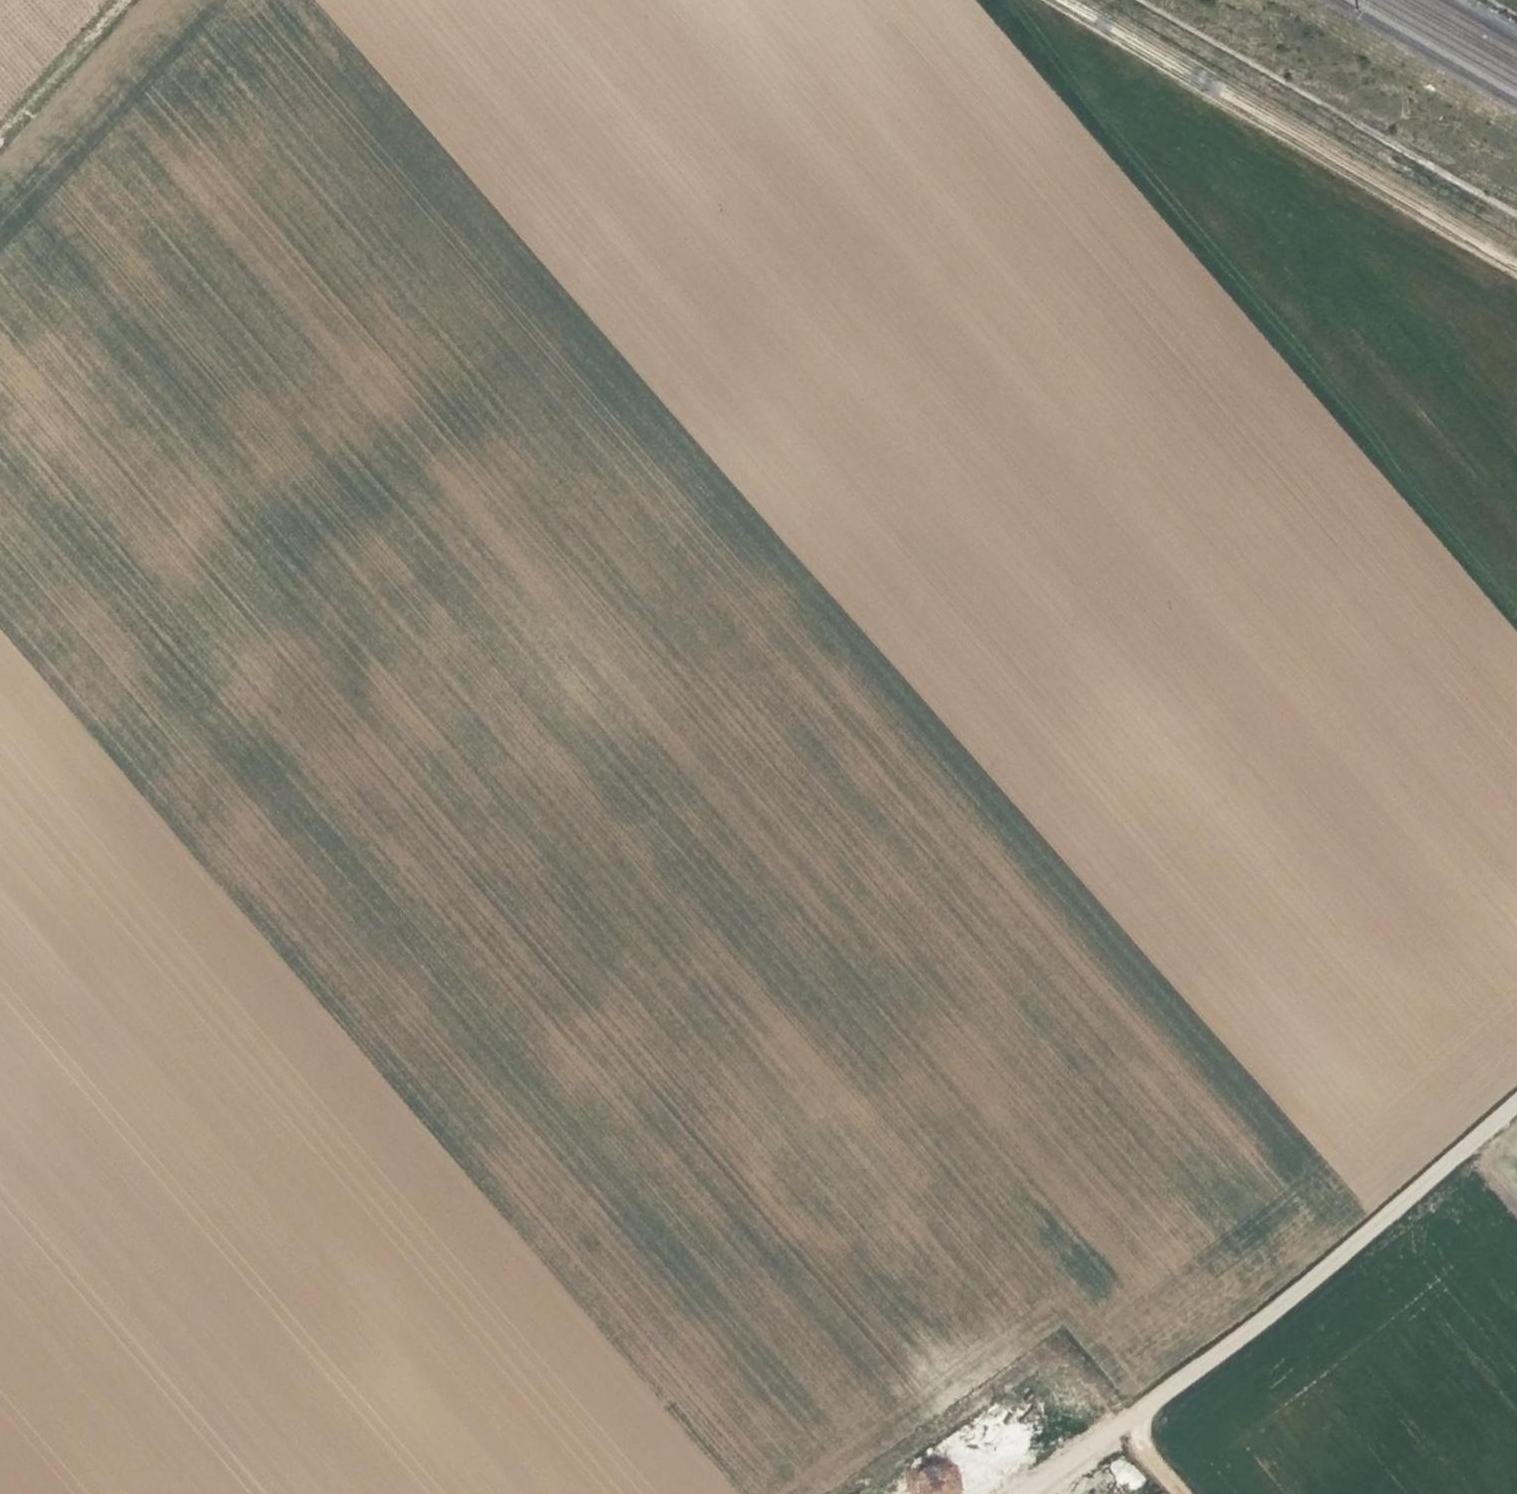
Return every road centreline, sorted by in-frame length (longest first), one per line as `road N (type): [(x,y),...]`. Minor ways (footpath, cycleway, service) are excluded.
road 1 (track): [(1063,0),(1516,261)]
road 2 (track): [(0,141),(129,0)]

